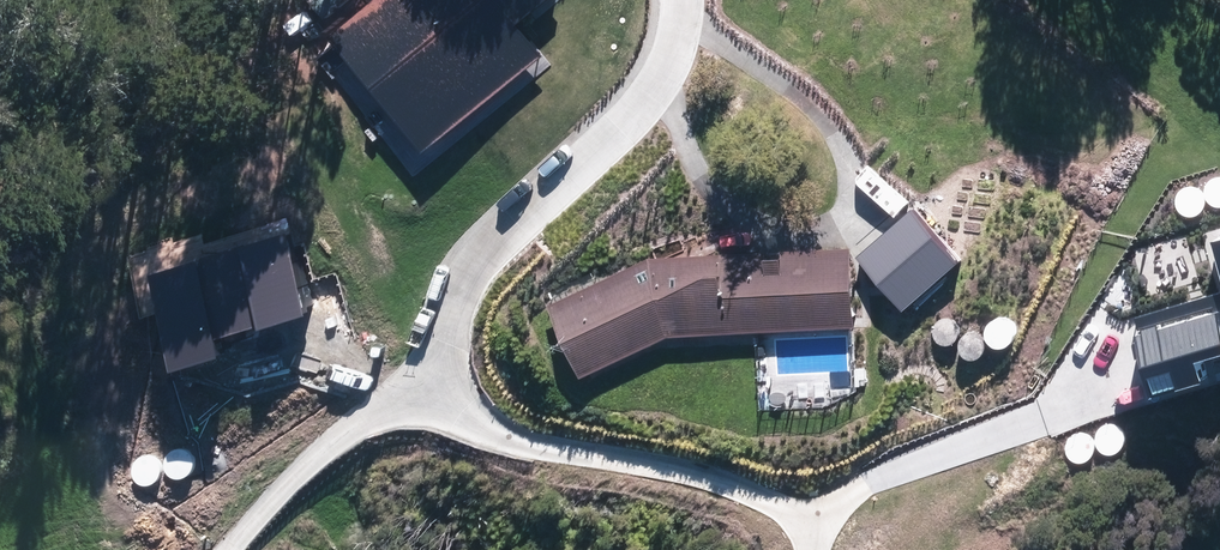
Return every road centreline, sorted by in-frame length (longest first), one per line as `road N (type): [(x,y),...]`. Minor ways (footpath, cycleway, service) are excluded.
road 1 (residential): [(437,384),(540,264),(616,157),(664,0)]
road 2 (residential): [(849,537),(738,509),(486,412),(437,384)]
road 3 (residential): [(240,549),(437,384)]
road 4 (residential): [(970,454),(910,520),(849,537)]

